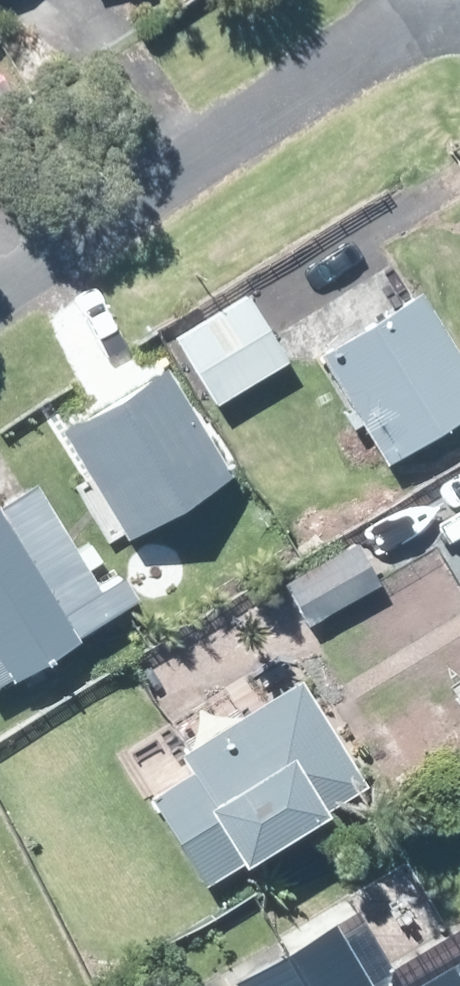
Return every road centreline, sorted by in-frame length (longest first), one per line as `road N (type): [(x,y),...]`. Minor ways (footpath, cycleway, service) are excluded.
road 1 (residential): [(0,285),(454,0)]

